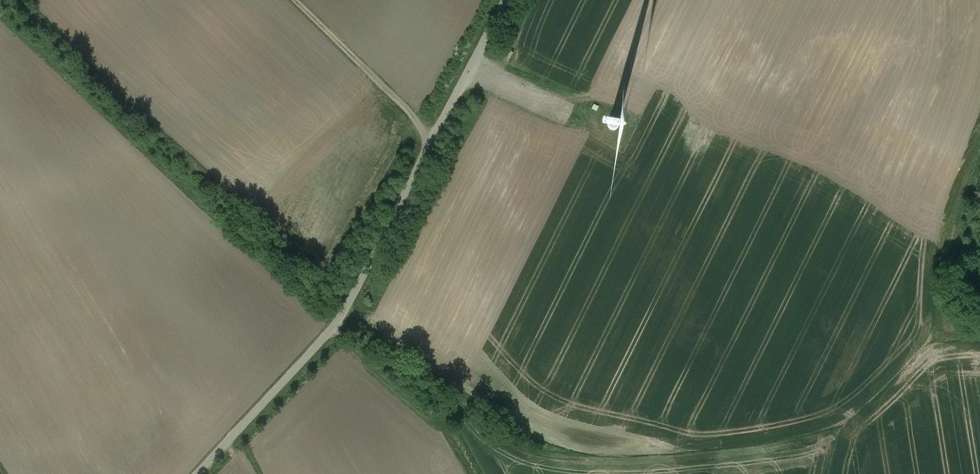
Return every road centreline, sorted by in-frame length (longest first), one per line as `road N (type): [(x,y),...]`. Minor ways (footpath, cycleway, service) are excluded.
road 1 (unclassified): [(196,473),(338,324),(507,0)]
road 2 (track): [(437,134),(297,0)]

